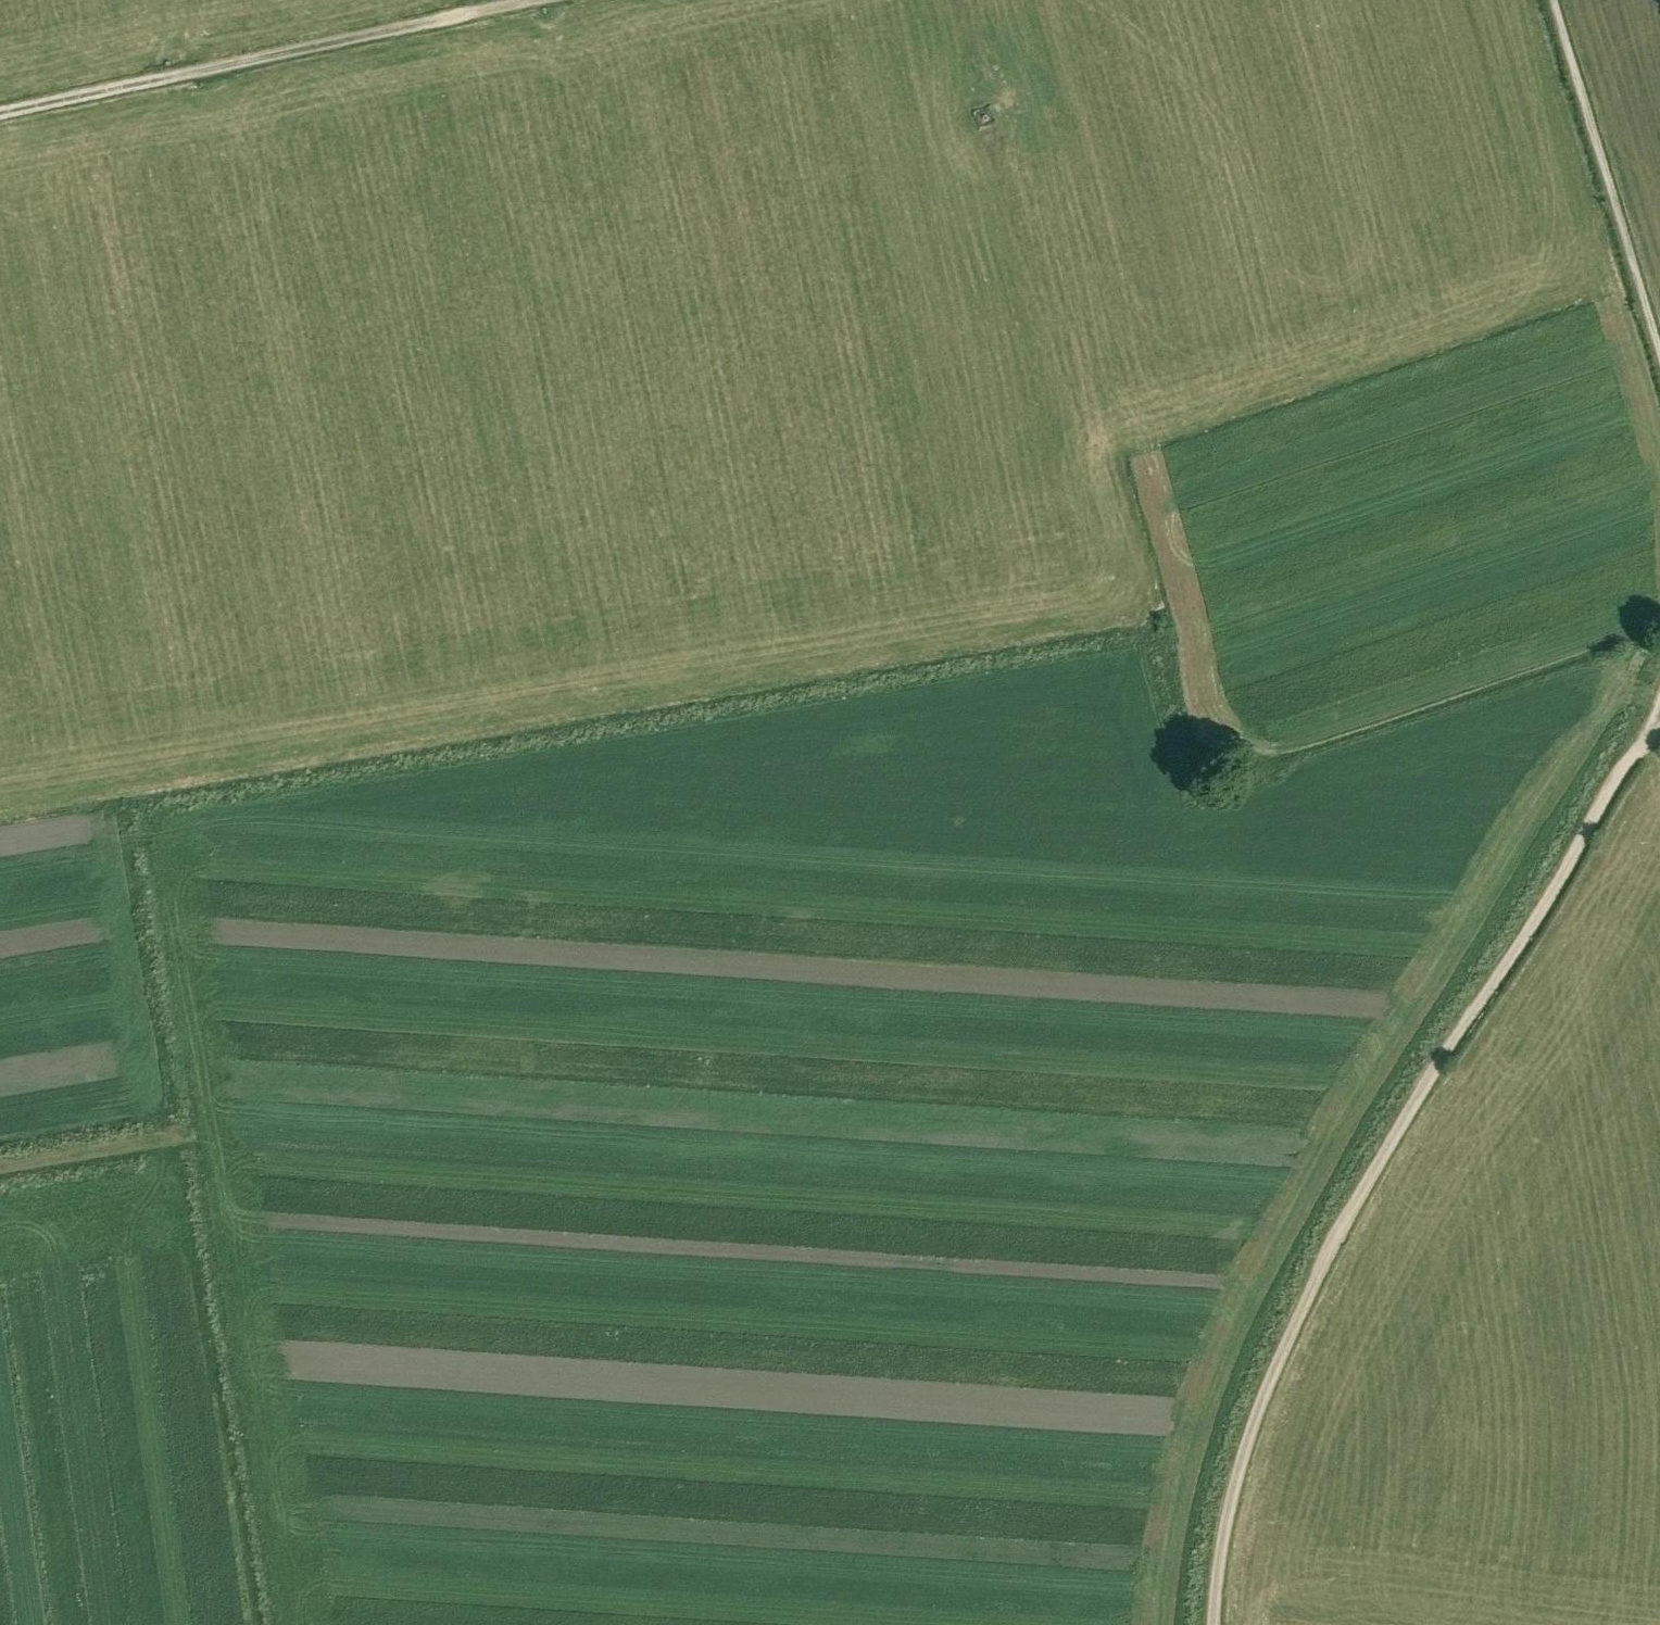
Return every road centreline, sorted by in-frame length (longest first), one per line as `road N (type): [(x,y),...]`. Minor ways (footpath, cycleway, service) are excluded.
road 1 (track): [(1639,751),(1411,1116),(1286,1352),(1228,1532),(1218,1624)]
road 2 (track): [(0,115),(547,0)]

